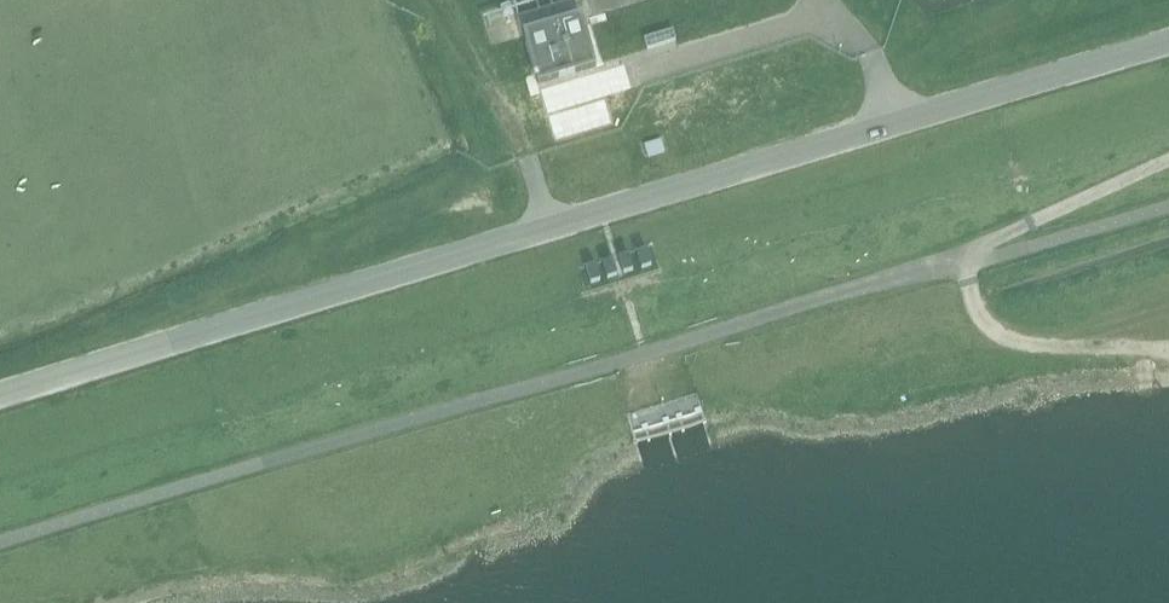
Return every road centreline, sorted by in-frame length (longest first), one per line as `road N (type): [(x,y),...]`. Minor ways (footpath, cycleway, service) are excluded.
road 1 (tertiary): [(0,395),(1168,44)]
road 2 (track): [(525,157),(505,107),(435,0)]

